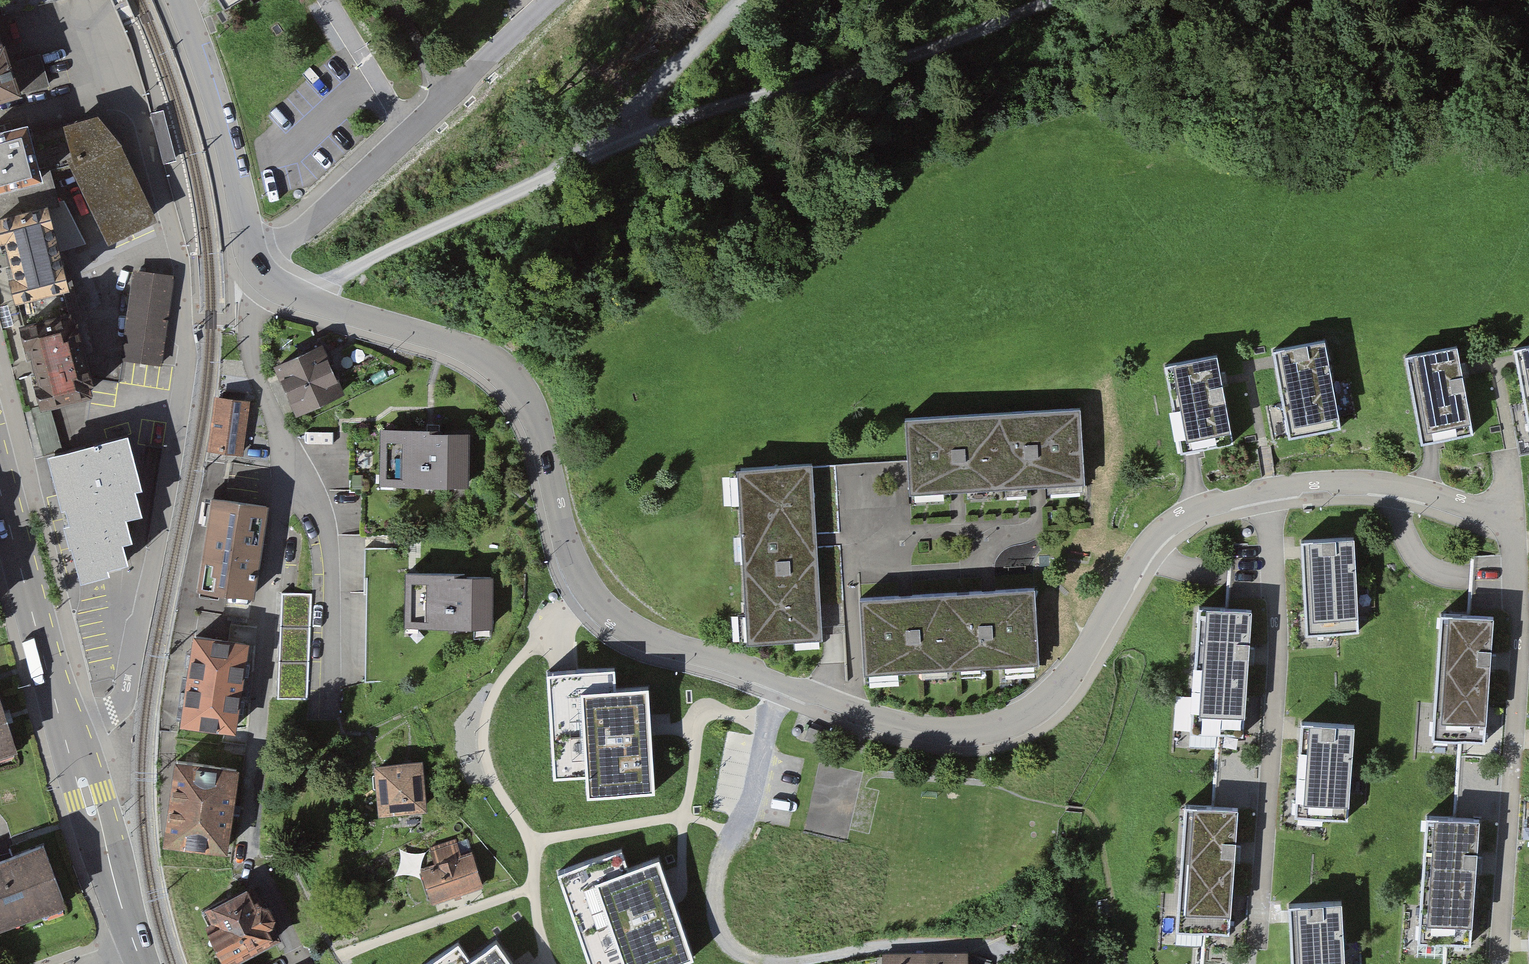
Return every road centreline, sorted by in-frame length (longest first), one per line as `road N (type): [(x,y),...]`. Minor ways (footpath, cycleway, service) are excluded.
road 1 (residential): [(180,0),(220,114),(250,258),(270,282),(472,353),(506,377),(534,415),(577,570),(607,613),(650,641),(864,716),(970,733),(1019,720),(1056,692),(1142,548),(1192,511),(1268,492),(1359,483),(1488,510),(1510,527)]
road 2 (track): [(316,302),(328,280),(598,155),(718,107),(990,29),(1054,0)]
road 3 (residential): [(96,0),(133,88),(179,258),(187,354),(124,697),(96,720),(63,730)]
road 4 (secondary): [(0,492),(63,730)]
road 5 (secondary): [(63,730),(137,952)]
road 6 (track): [(598,155),(741,0)]

